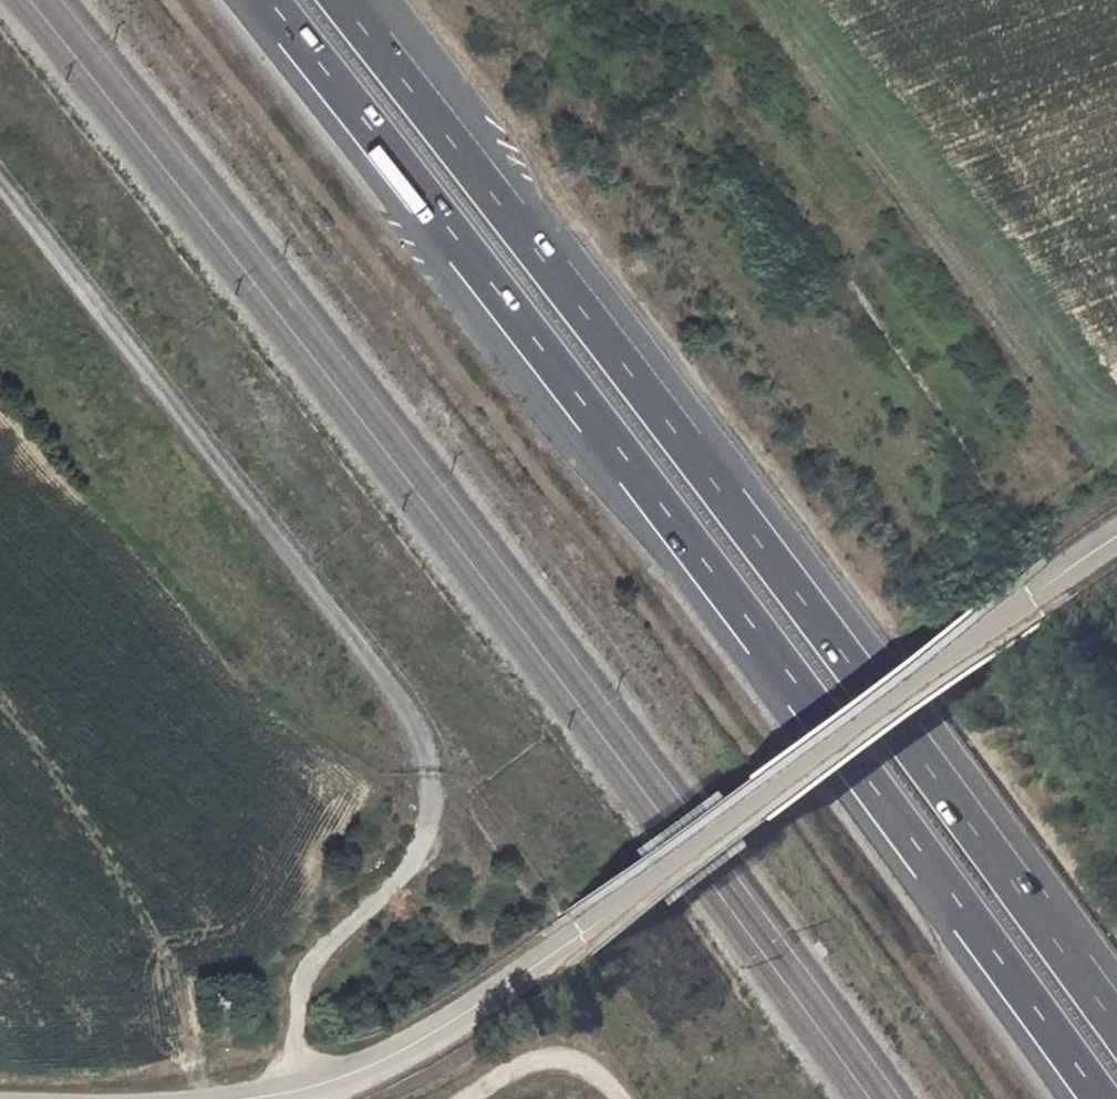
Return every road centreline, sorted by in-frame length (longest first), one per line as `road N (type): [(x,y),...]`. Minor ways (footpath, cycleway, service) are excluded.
road 1 (motorway): [(266,0),(553,366),(1098,1098)]
road 2 (motorway): [(1116,1026),(606,340),(341,0)]
road 3 (unclassified): [(267,1098),(351,1079),(447,1031),(1116,535)]
road 4 (track): [(466,1098),(523,1062),(558,1059),(589,1067),(618,1098)]

